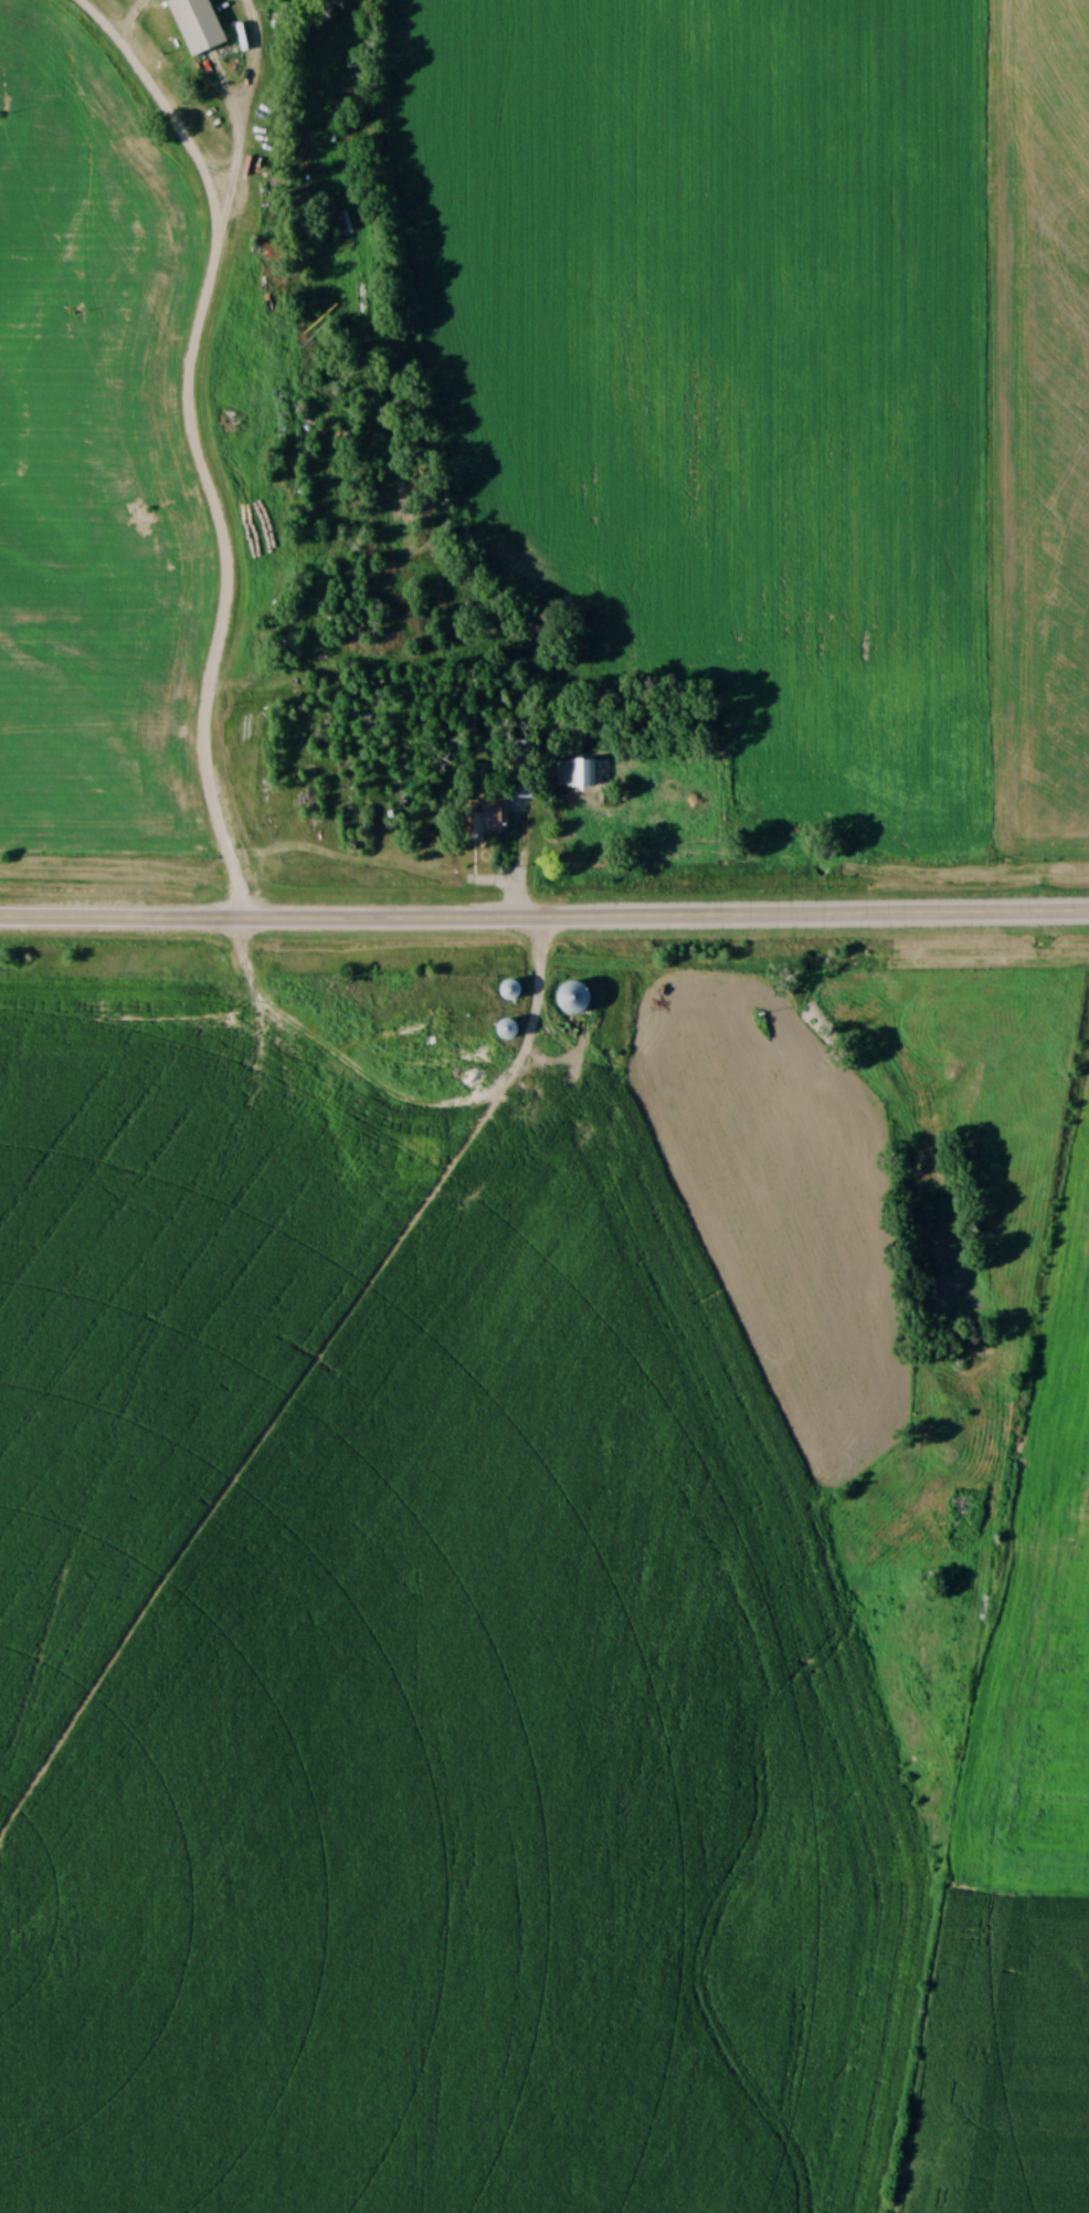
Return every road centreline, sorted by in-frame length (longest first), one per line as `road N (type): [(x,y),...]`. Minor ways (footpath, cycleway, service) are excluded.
road 1 (secondary): [(1088,909),(0,913)]

